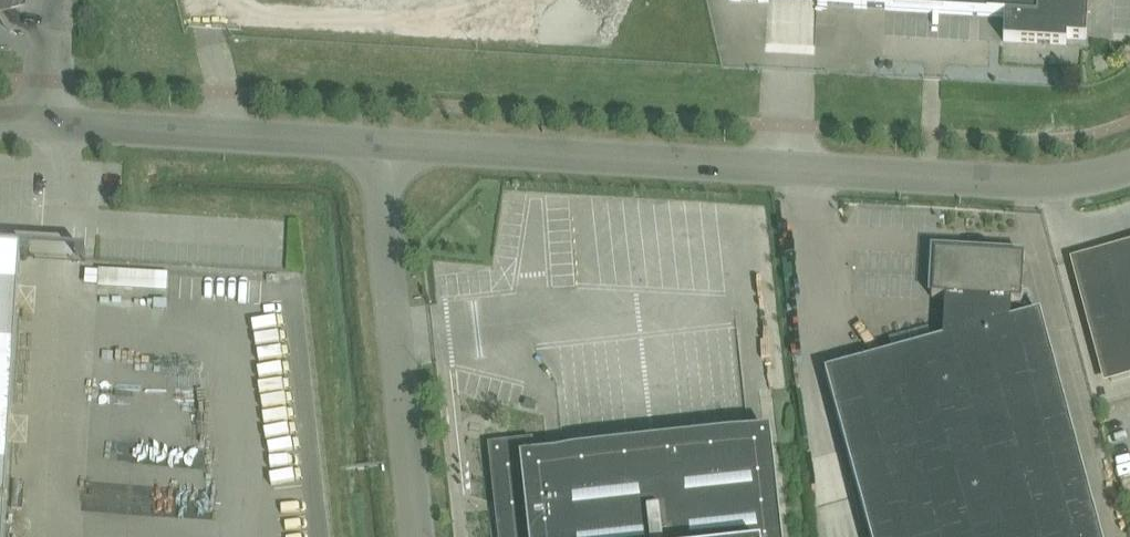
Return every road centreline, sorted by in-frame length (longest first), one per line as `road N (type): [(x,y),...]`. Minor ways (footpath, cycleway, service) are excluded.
road 1 (unclassified): [(375,148),(1038,186),(1129,166)]
road 2 (unclassified): [(417,536),(375,148)]
road 3 (unclassified): [(0,126),(375,148)]

